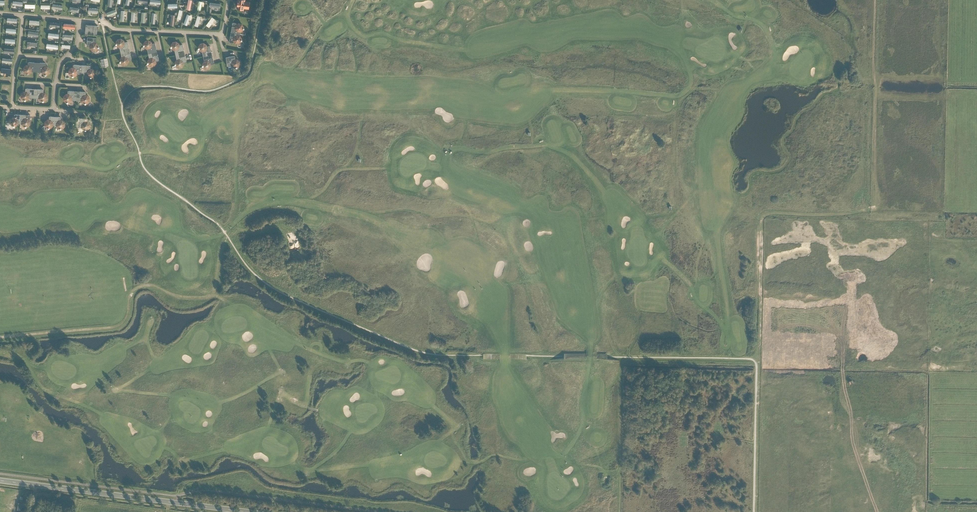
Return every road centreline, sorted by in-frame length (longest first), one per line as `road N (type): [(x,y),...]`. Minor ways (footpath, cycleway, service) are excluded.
road 1 (secondary): [(238,511),(0,481)]

